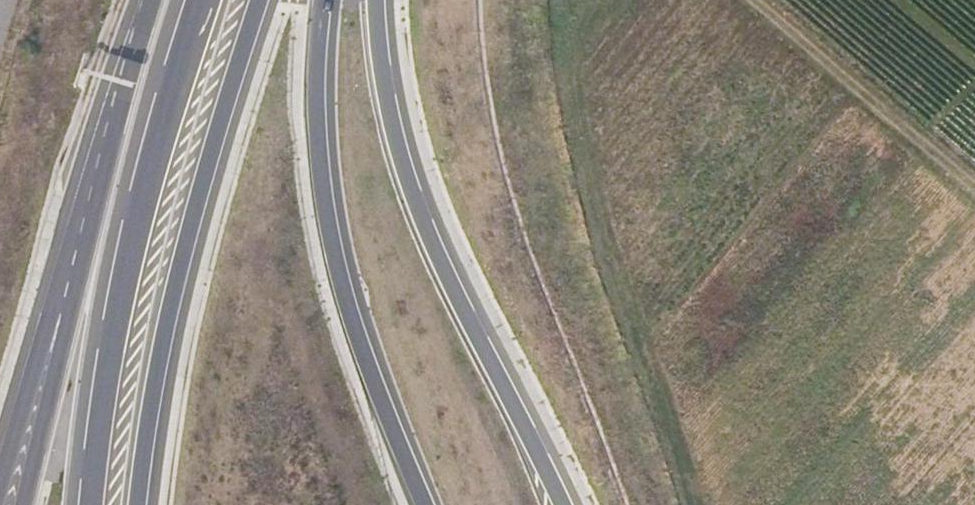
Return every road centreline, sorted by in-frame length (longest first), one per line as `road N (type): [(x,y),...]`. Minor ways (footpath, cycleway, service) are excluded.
road 1 (motorway): [(554,504),(422,243),(381,119),(368,0)]
road 2 (motorway): [(415,504),(344,325),(322,235),(311,96),(317,0)]
road 3 (motorway): [(132,504),(172,271),(249,0)]
road 4 (motorway): [(201,0),(147,168),(123,273),(90,504)]
road 5 (motorway): [(150,0),(59,308)]
road 6 (motorway): [(59,308),(20,504)]
road 7 (motorway): [(59,308),(0,493)]

